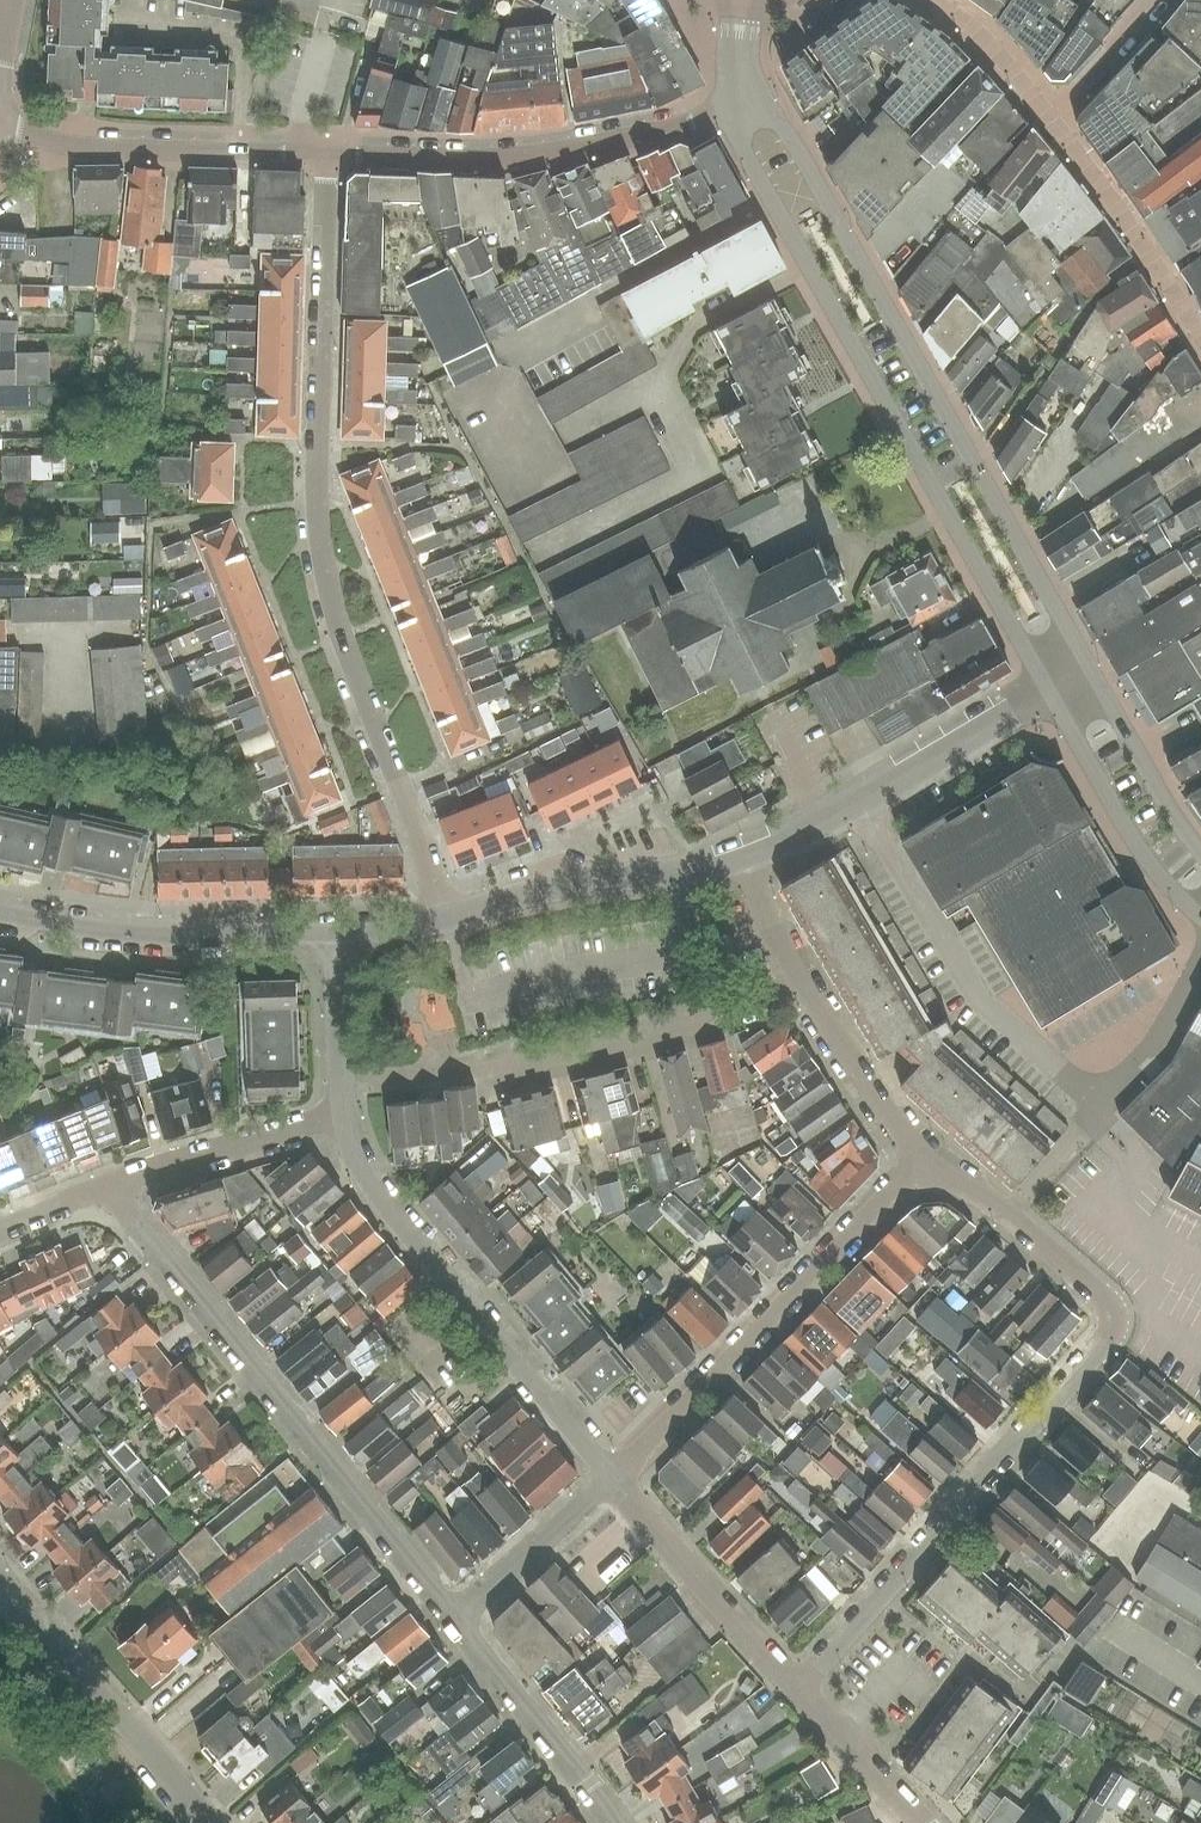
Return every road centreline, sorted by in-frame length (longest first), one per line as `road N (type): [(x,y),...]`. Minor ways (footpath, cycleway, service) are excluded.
road 1 (residential): [(443,911),(323,563),(316,475),(326,156)]
road 2 (residential): [(797,1687),(1058,1399),(1113,1323),(1092,1289),(938,1157)]
road 3 (residential): [(746,100),(742,138),(772,199),(1051,692)]
road 4 (residential): [(1091,667),(779,119),(746,100)]
road 5 (unclassified): [(452,1622),(104,1186)]
road 6 (residential): [(343,1081),(450,1066),(494,1077),(538,1070),(688,1029),(698,1012),(800,991)]
road 7 (residential): [(616,1481),(360,1167),(345,1117)]
road 8 (residential): [(616,1481),(938,1157)]
road 9 (residential): [(746,100),(705,120),(565,150),(326,156)]
road 10 (residential): [(735,861),(863,806),(1051,692)]
road 11 (residential): [(0,907),(117,928),(310,933),(346,951)]
road 12 (residential): [(326,156),(92,148),(0,126)]
road 13 (residential): [(200,1822),(0,1584)]
road 14 (residential): [(443,911),(598,877),(735,861)]
road 15 (residential): [(797,1687),(616,1481)]
road 16 (residential): [(1051,692),(1172,892),(1200,917)]
road 17 (unclassified): [(614,1822),(452,1622)]
road 18 (residential): [(104,1186),(345,1117)]
road 19 (residential): [(452,1622),(616,1481)]
road 20 (residential): [(938,1157),(800,991)]
road 21 (residential): [(1200,841),(1091,667)]
road 22 (unclassified): [(1087,1120),(1160,1039),(1200,965)]
road 23 (residential): [(920,1822),(797,1687)]
road 24 (residential): [(1052,118),(1161,0)]
road 25 (residential): [(800,991),(735,861)]
road 26 (residential): [(343,1081),(339,975),(346,951)]

